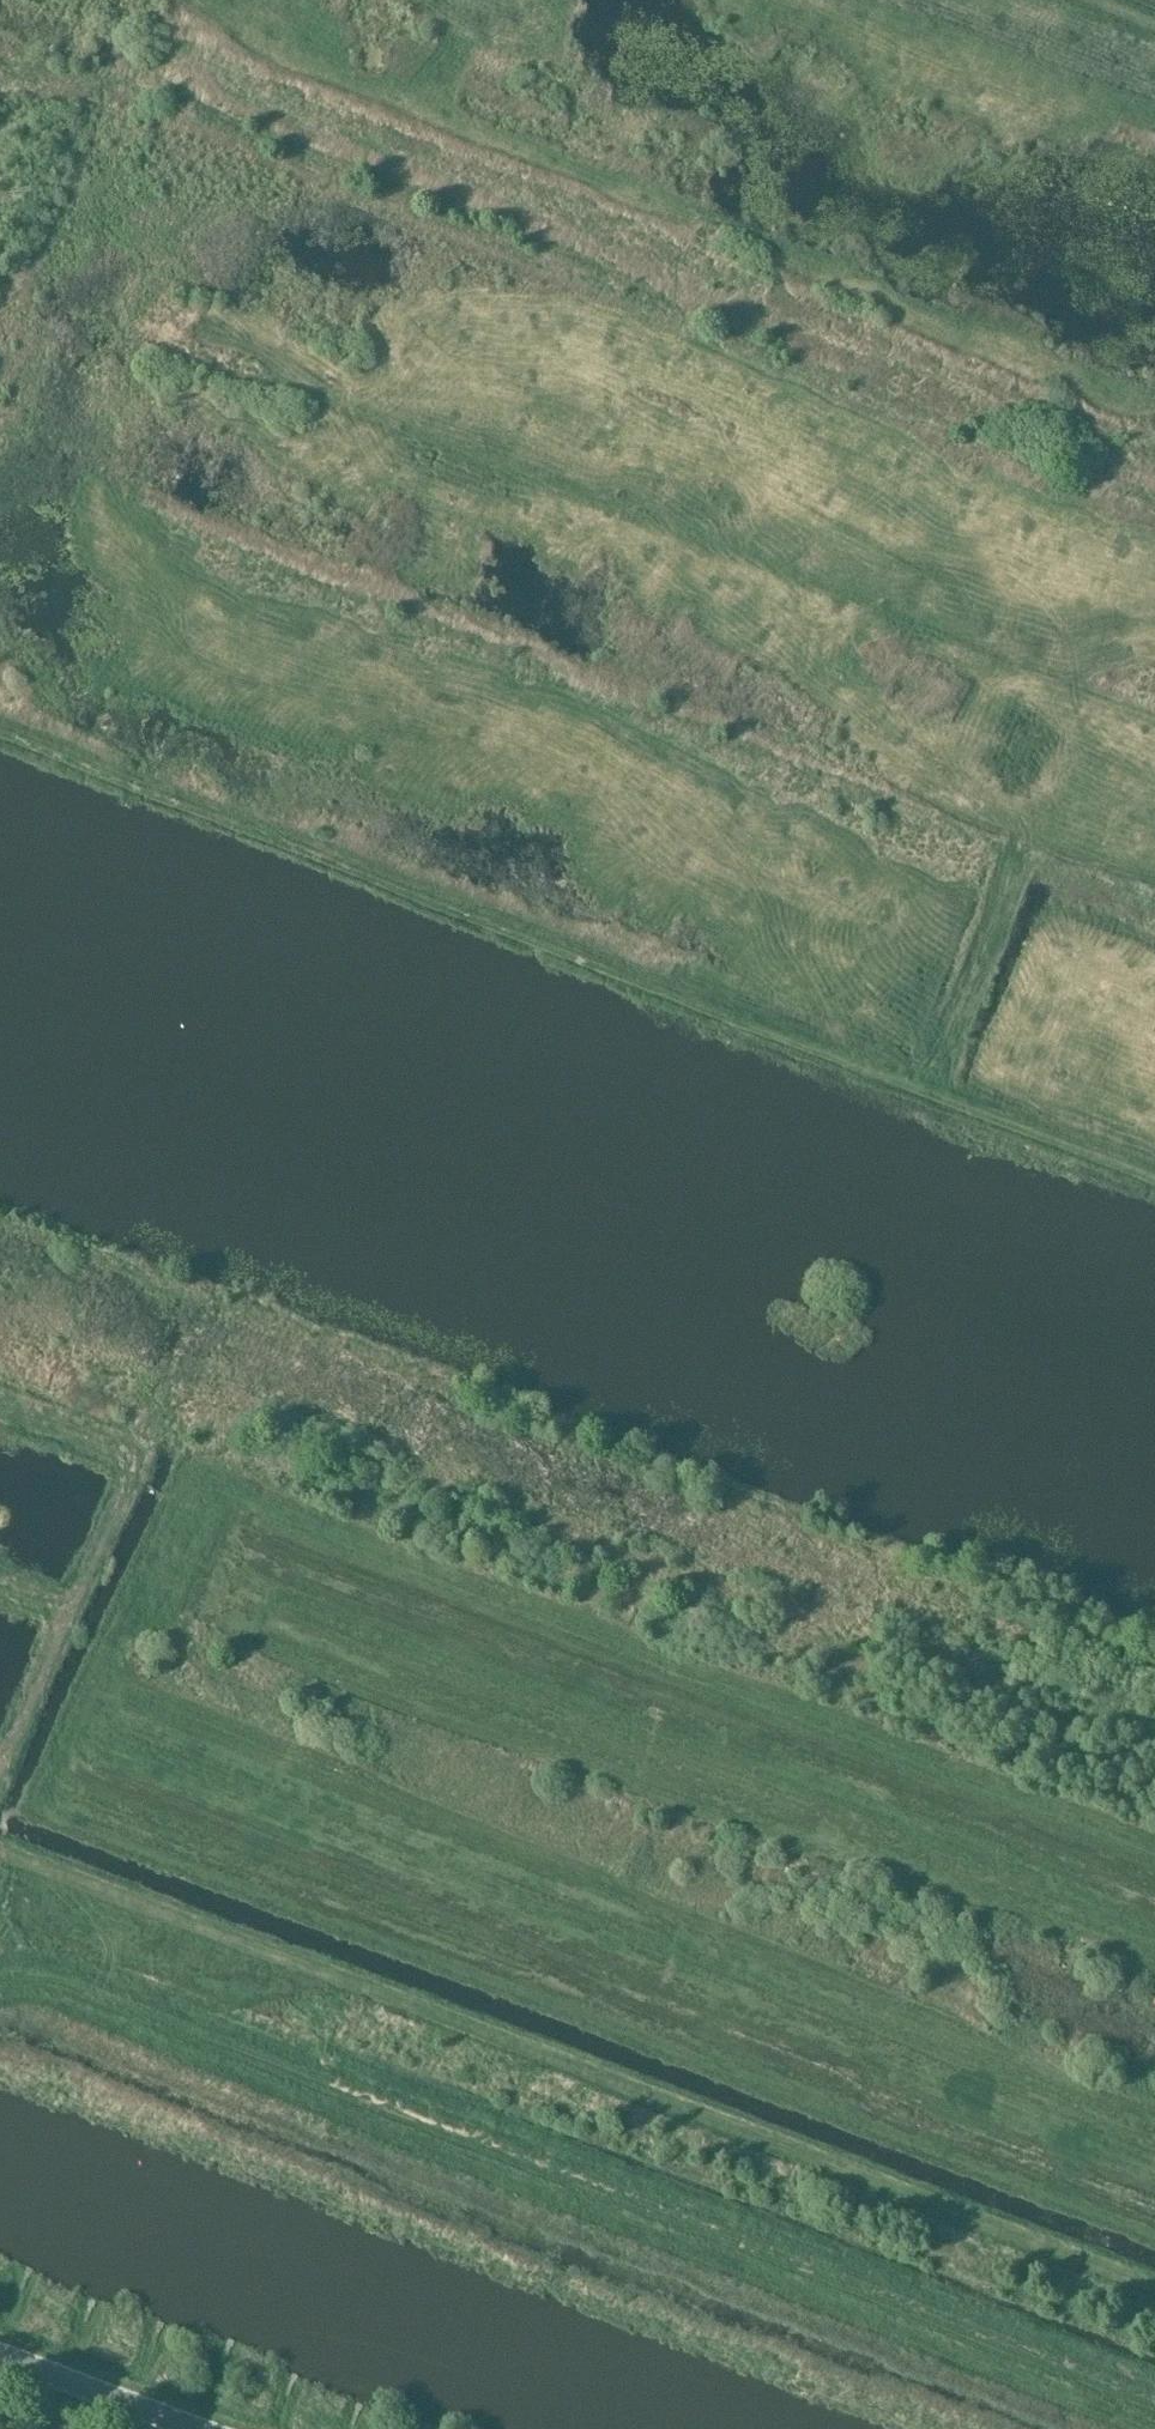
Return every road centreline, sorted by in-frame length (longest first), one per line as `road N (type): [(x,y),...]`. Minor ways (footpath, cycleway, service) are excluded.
road 1 (tertiary): [(194,2428),(0,2356)]

